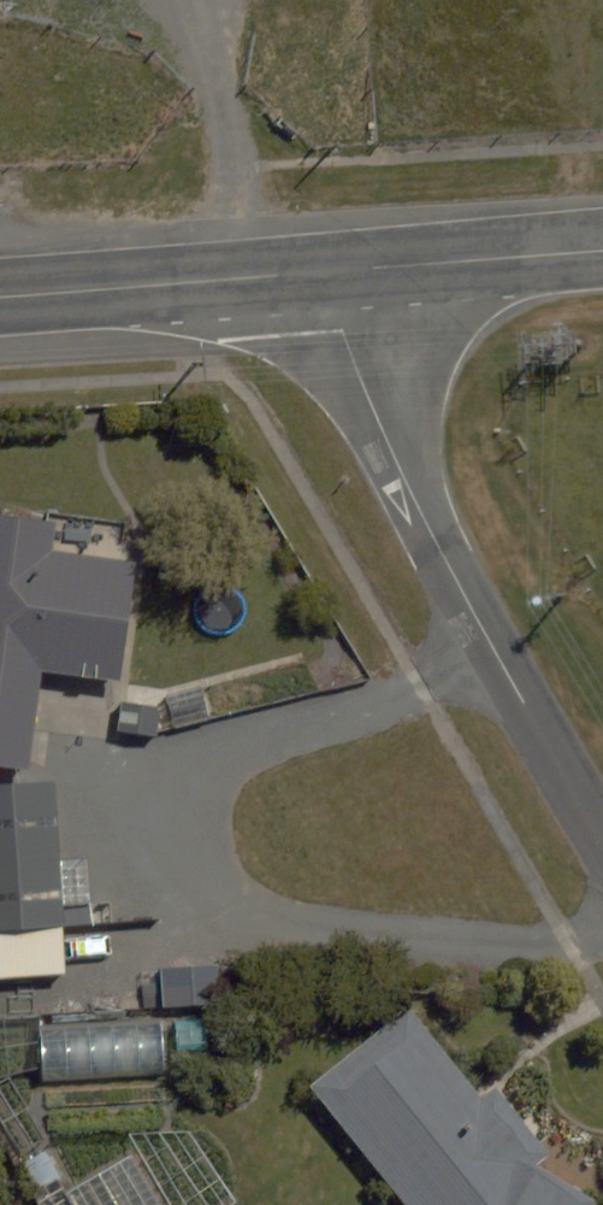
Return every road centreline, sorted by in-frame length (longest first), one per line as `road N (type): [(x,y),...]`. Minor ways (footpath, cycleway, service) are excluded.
road 1 (residential): [(337,272),(342,331),(385,437),(437,548),(602,836)]
road 2 (tertiary): [(0,294),(337,272)]
road 3 (tertiary): [(337,272),(602,251)]

